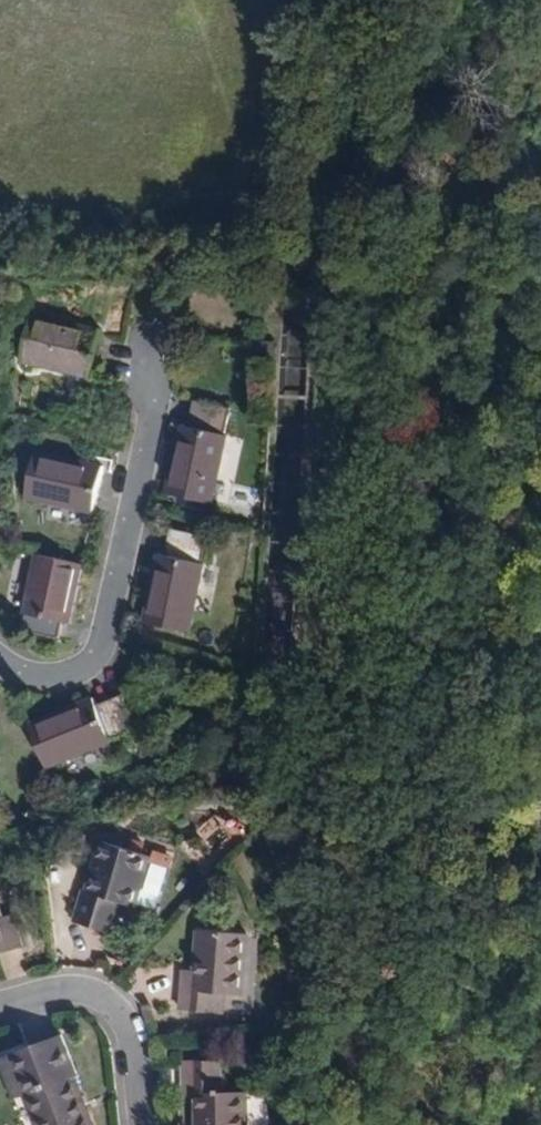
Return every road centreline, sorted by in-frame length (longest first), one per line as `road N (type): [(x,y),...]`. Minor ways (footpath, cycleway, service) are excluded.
road 1 (residential): [(0,657),(55,675),(95,657),(151,396),(148,370)]
road 2 (residential): [(0,1007),(76,986),(127,1040),(137,1124)]

